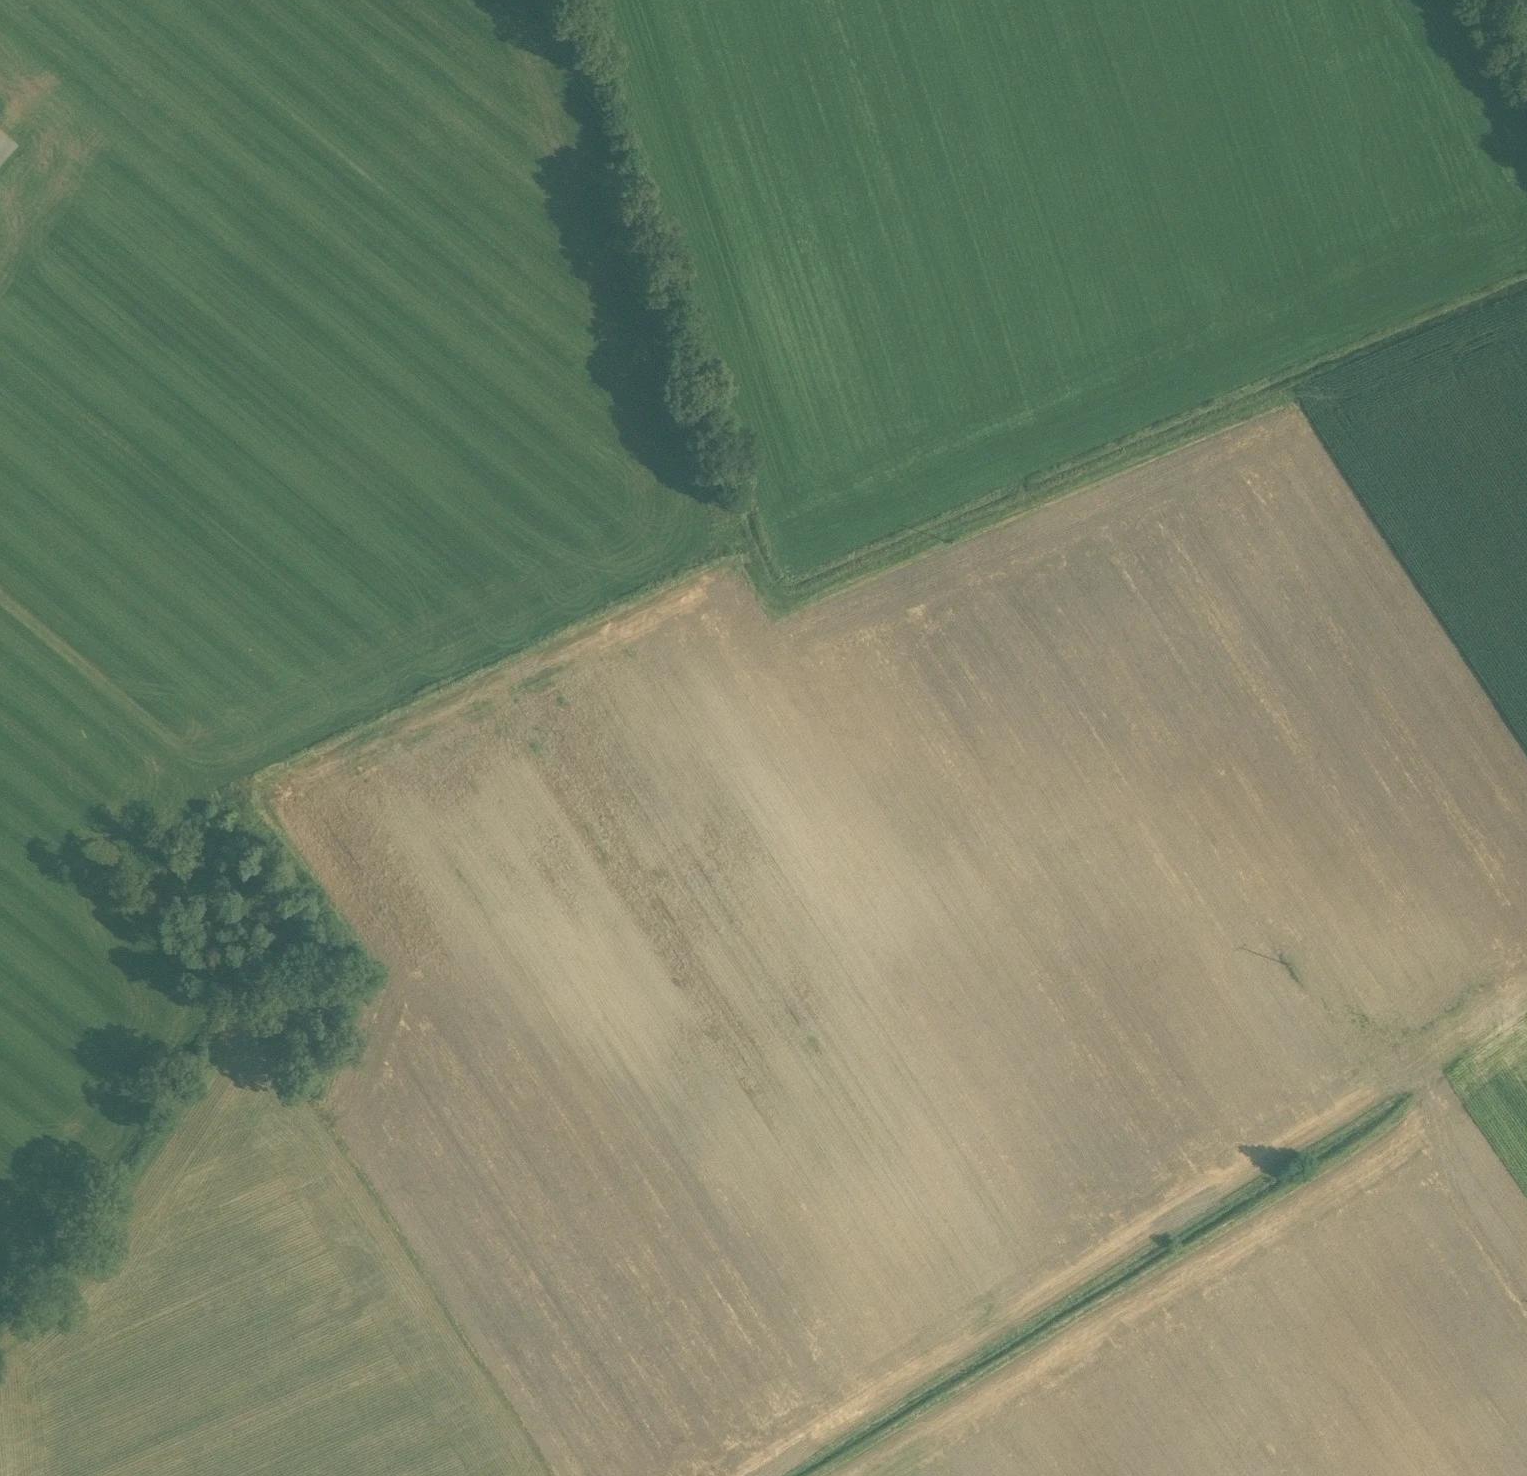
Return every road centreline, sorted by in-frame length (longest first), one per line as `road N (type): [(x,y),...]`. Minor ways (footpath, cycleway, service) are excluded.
road 1 (track): [(0,595),(204,772)]

